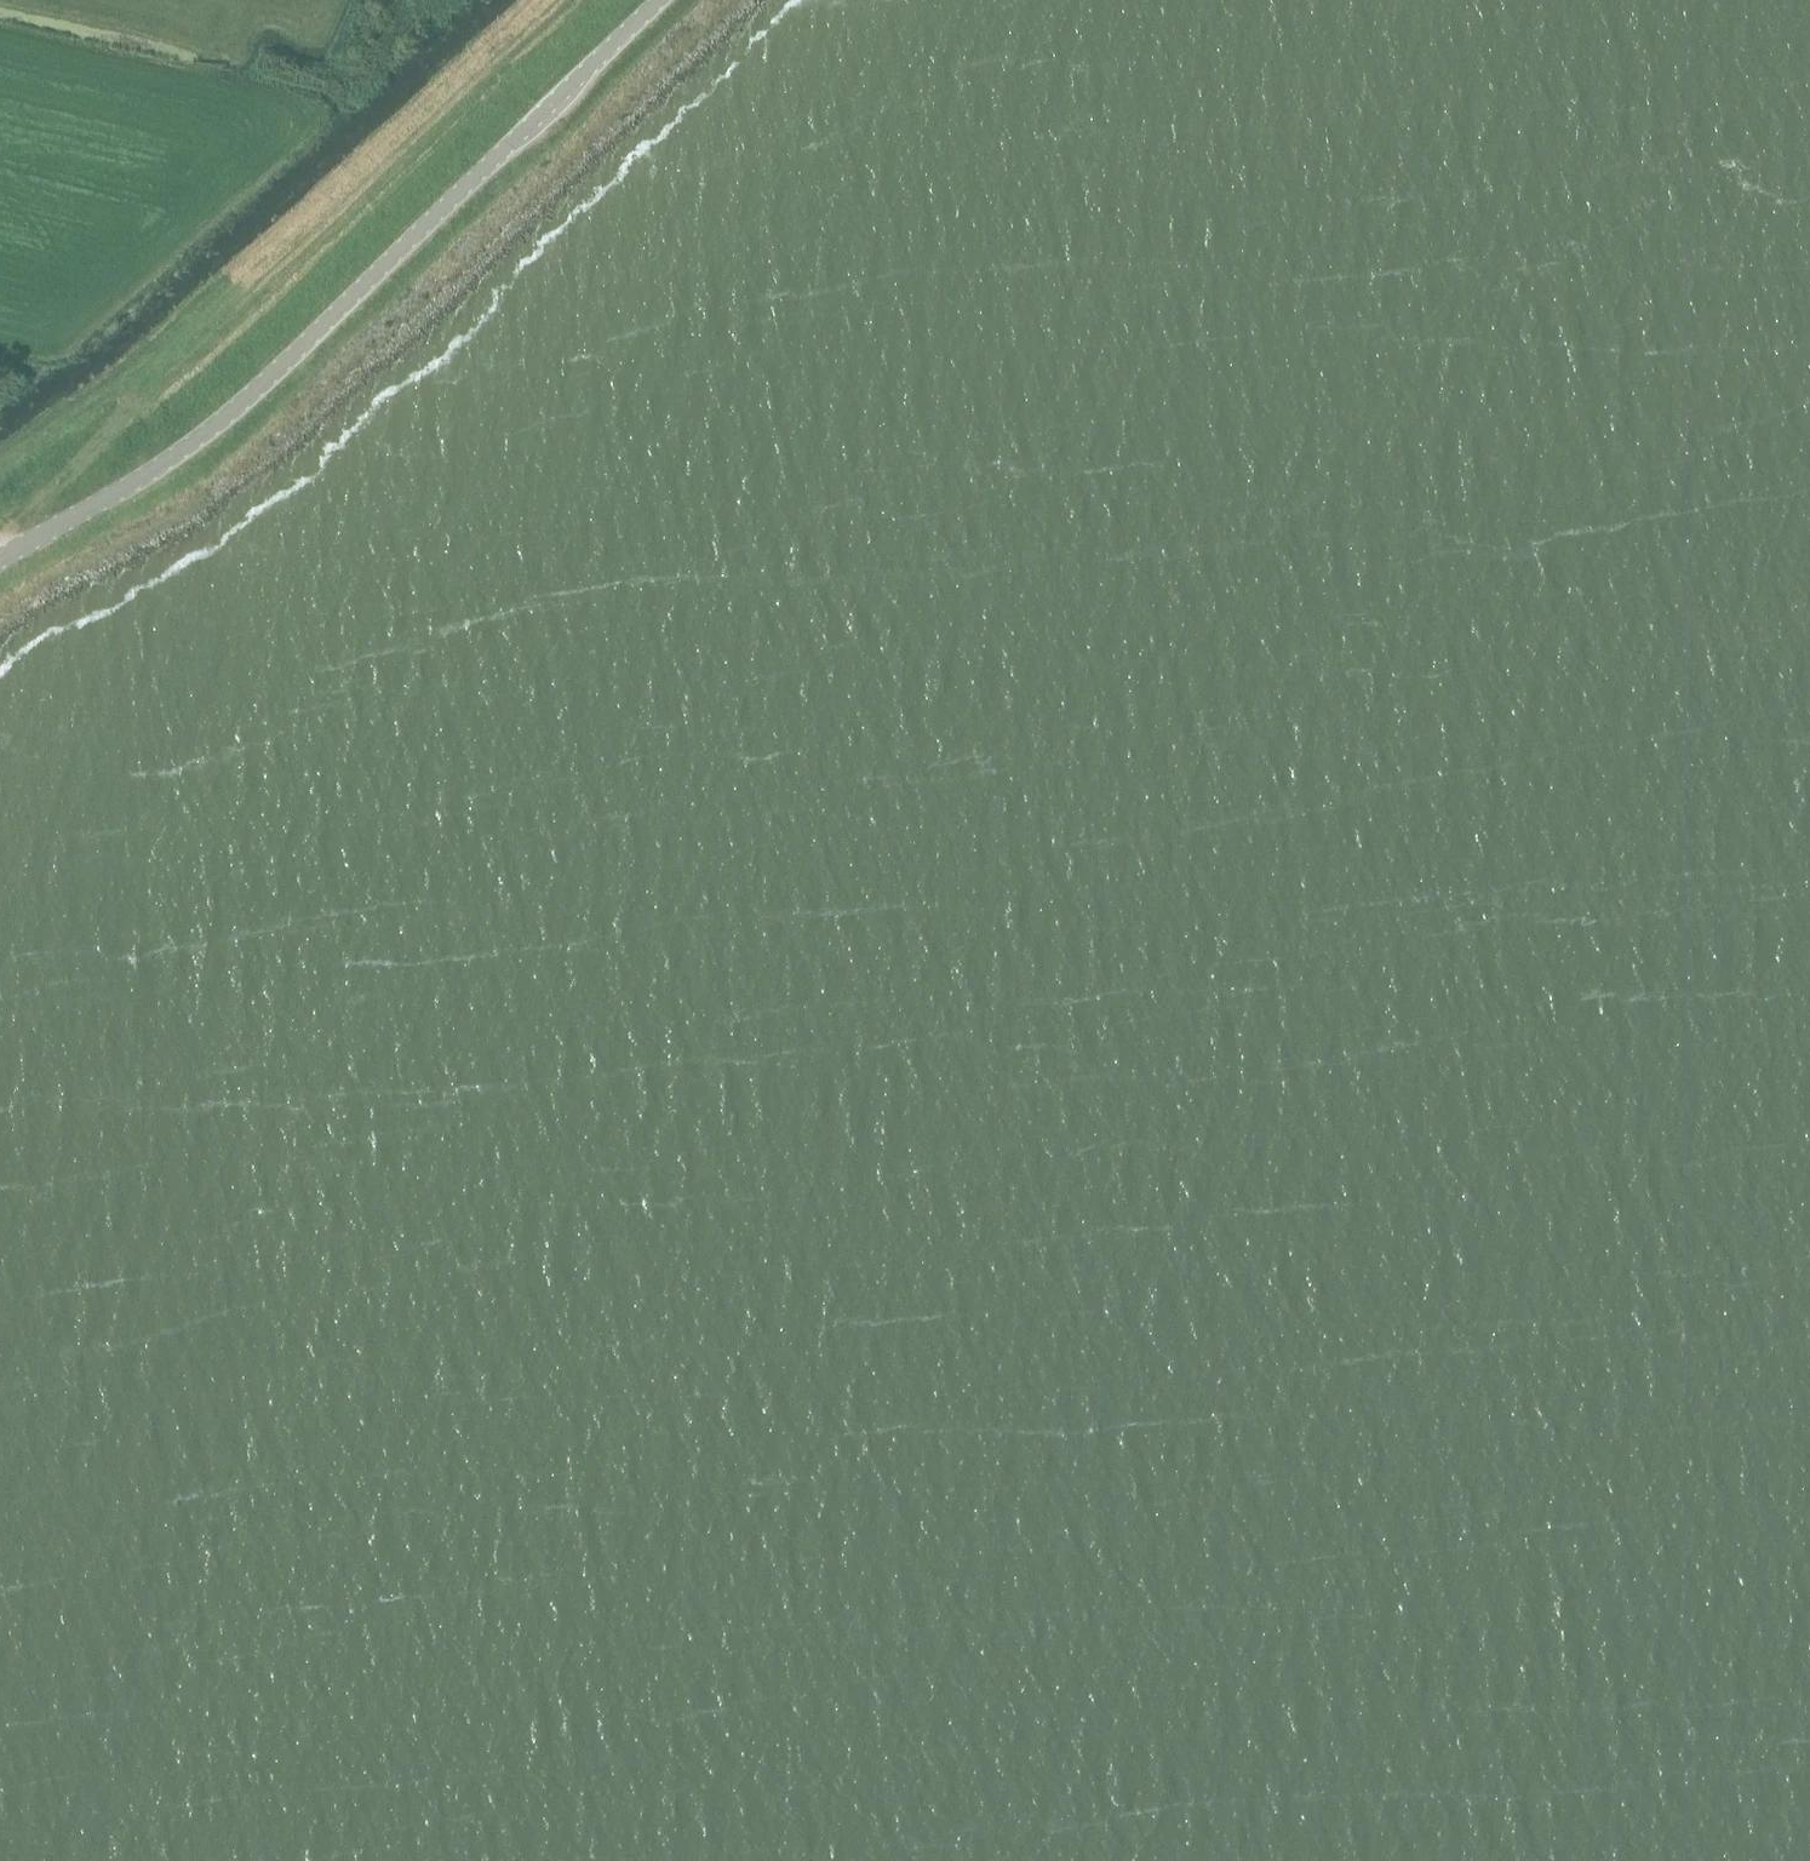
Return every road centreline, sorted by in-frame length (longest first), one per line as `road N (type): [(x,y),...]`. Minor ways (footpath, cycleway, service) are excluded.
road 1 (tertiary): [(0,561),(167,469),(223,426),(663,0)]

